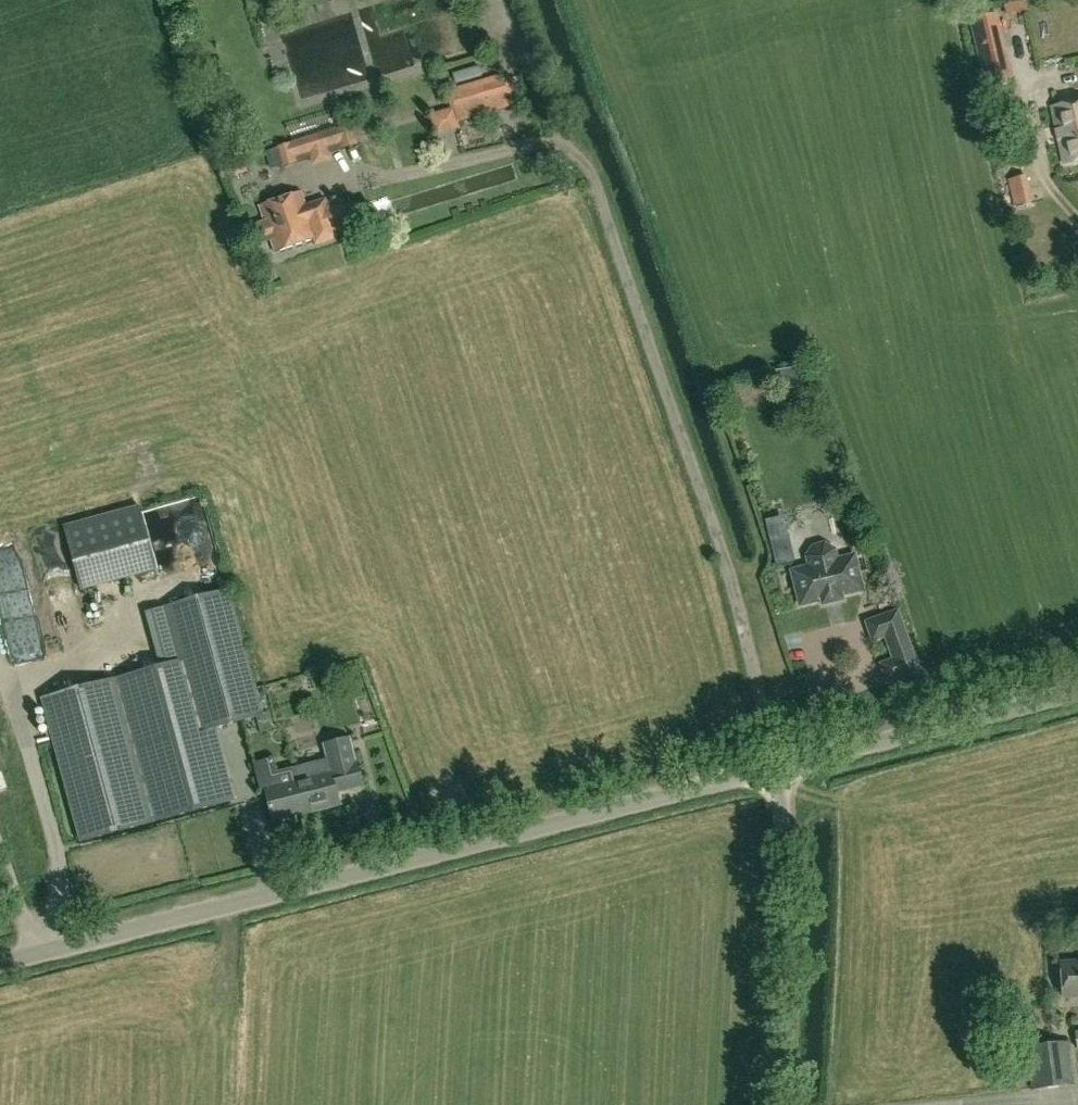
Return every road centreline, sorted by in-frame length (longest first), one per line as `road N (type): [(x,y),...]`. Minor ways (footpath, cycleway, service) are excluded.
road 1 (unclassified): [(0,964),(780,772)]
road 2 (unclassified): [(763,1104),(780,772)]
road 3 (unclassified): [(780,772),(1077,695)]

